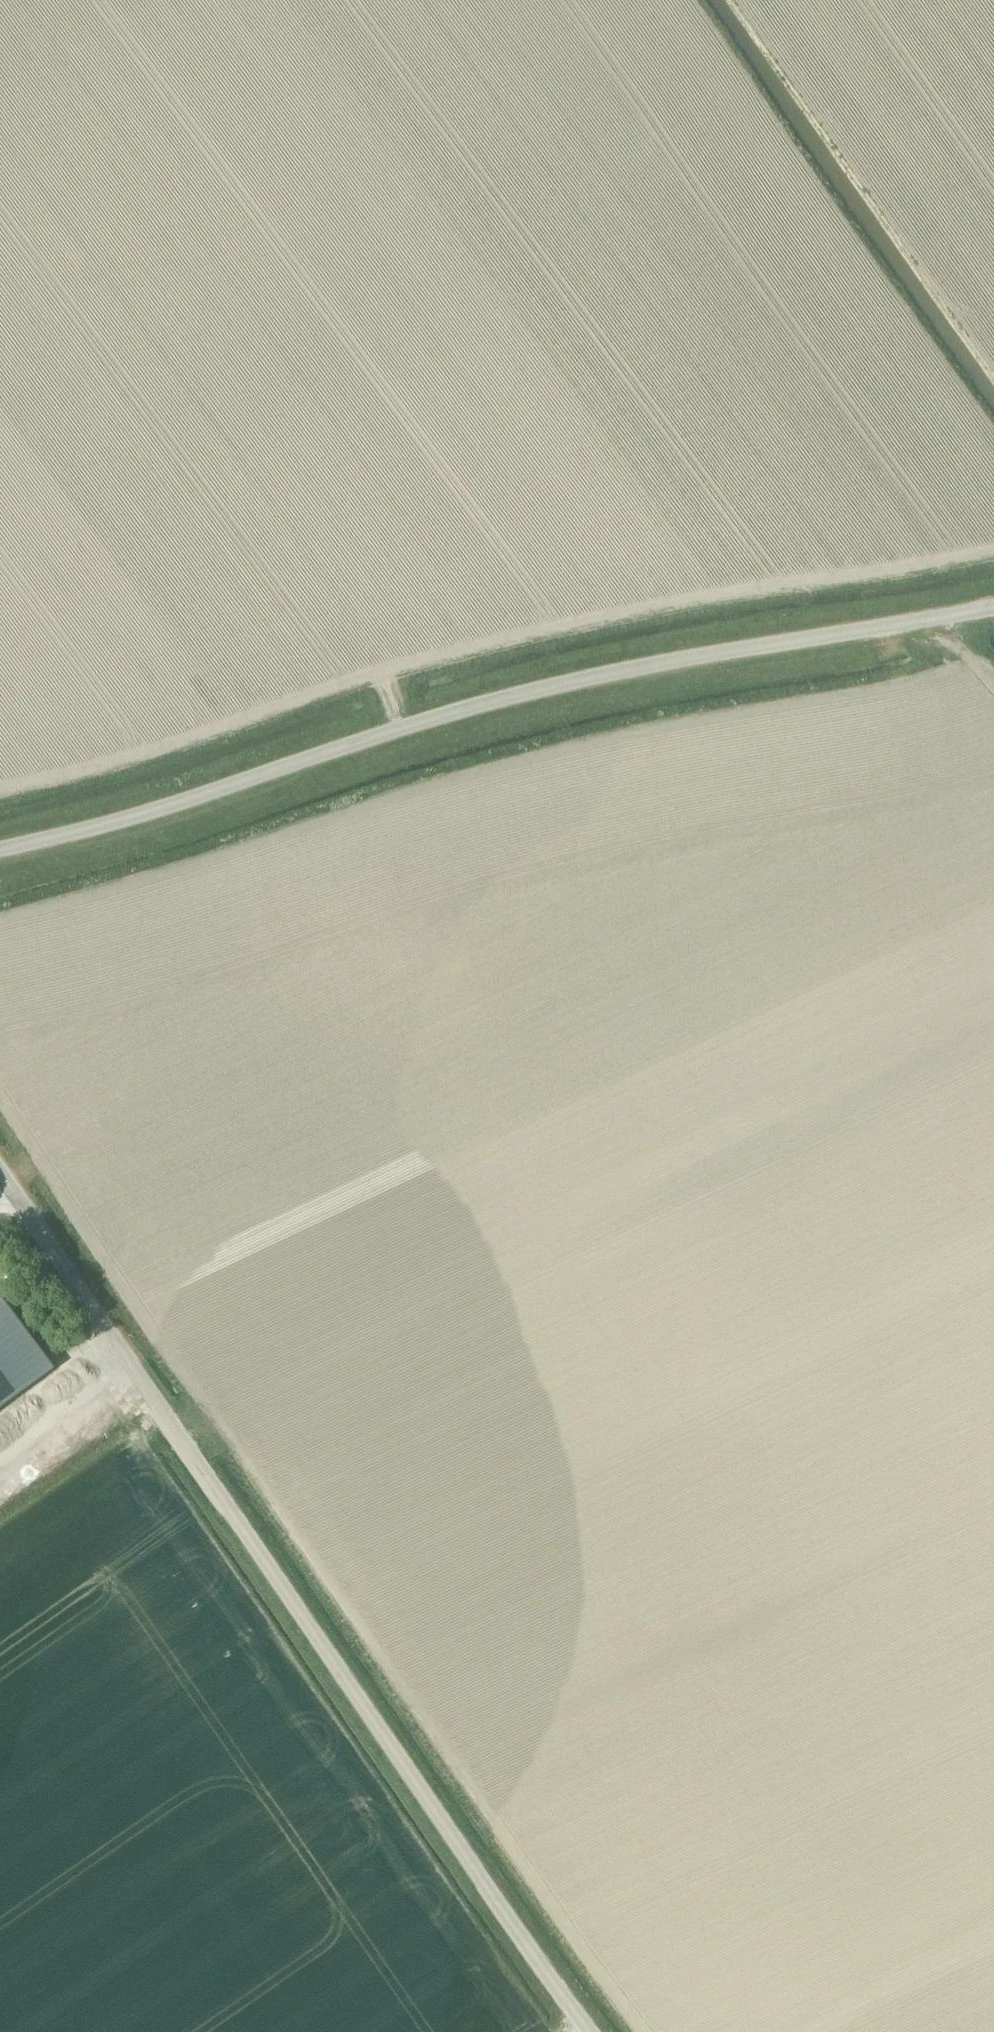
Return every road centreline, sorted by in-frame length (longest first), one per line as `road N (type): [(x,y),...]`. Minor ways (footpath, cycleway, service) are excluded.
road 1 (unclassified): [(587,2031),(493,1908),(0,1187)]
road 2 (unclassified): [(0,847),(137,816),(558,684),(993,605)]

